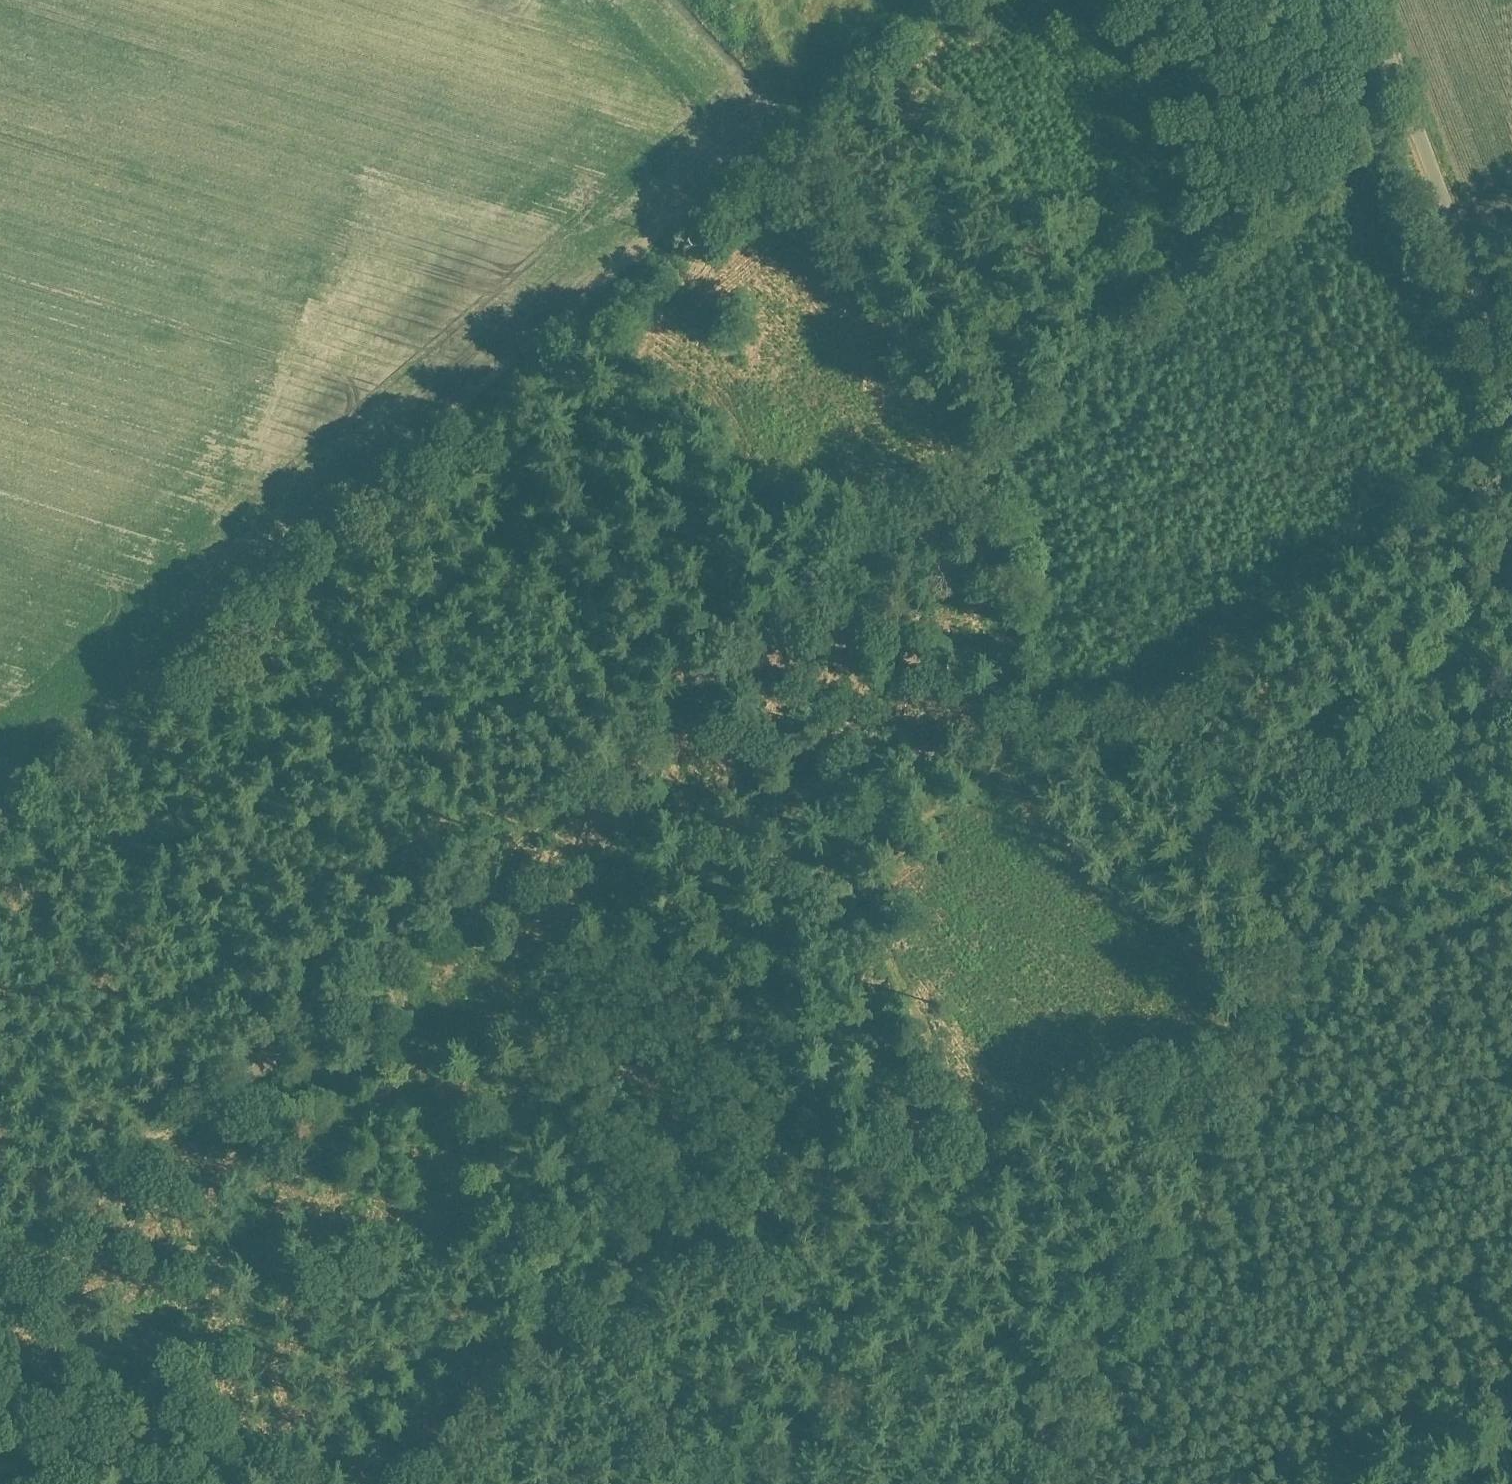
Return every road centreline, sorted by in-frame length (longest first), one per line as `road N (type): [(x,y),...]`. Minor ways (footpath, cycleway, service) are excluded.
road 1 (unclassified): [(1511,379),(1367,0)]

